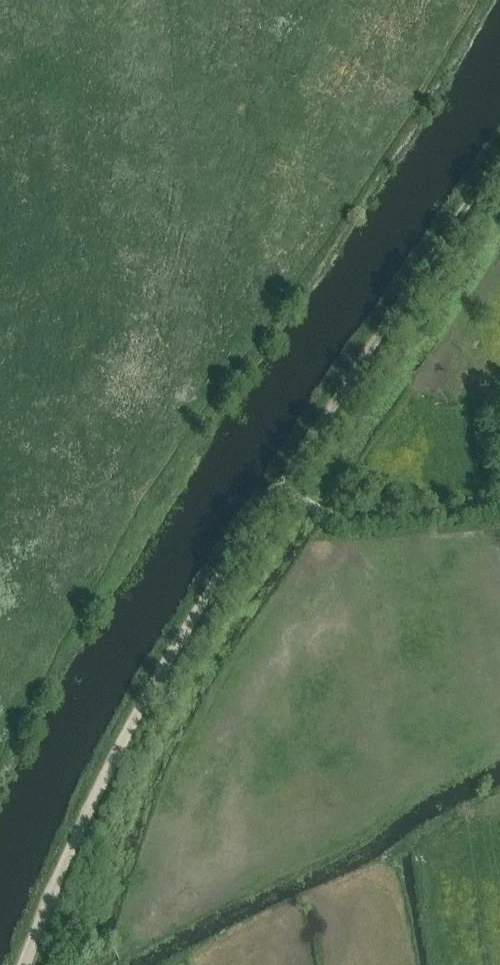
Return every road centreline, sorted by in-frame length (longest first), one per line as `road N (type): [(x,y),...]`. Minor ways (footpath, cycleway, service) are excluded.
road 1 (track): [(28,964),(86,818),(167,664),(499,156)]
road 2 (track): [(0,770),(123,540),(291,297),(479,0)]

